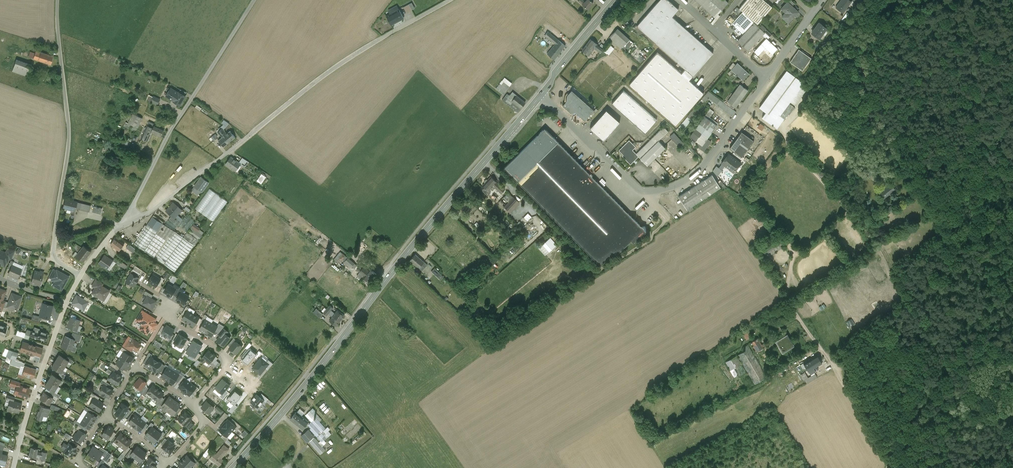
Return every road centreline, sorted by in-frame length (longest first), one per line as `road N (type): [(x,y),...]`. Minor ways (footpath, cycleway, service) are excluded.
road 1 (secondary): [(541,95),(233,467)]
road 2 (unclassified): [(117,227),(183,189),(304,87),(449,0)]
road 3 (unclassified): [(768,82),(709,173),(666,197),(633,189),(541,95)]
road 4 (unclassified): [(81,275),(54,255),(69,141),(58,0)]
road 5 (unclassified): [(256,0),(117,227)]
road 6 (unclassified): [(887,467),(886,455),(798,319)]
road 7 (track): [(878,11),(867,107),(875,135),(900,158)]
road 8 (residential): [(66,302),(23,432)]
road 9 (secondary): [(623,0),(541,95)]
road 10 (unclassified): [(768,82),(677,0)]

